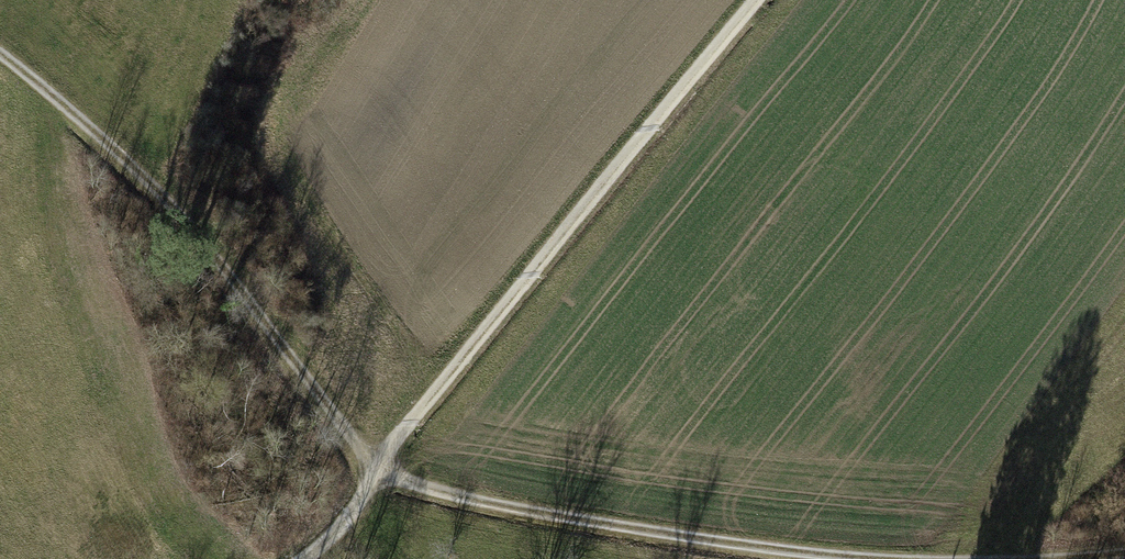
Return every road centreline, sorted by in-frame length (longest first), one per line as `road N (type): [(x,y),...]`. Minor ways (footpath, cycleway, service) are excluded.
road 1 (track): [(927,558),(830,556),(644,531),(446,493),(376,471),(163,195),(0,55)]
road 2 (track): [(304,558),(358,505),(403,433),(759,0)]

